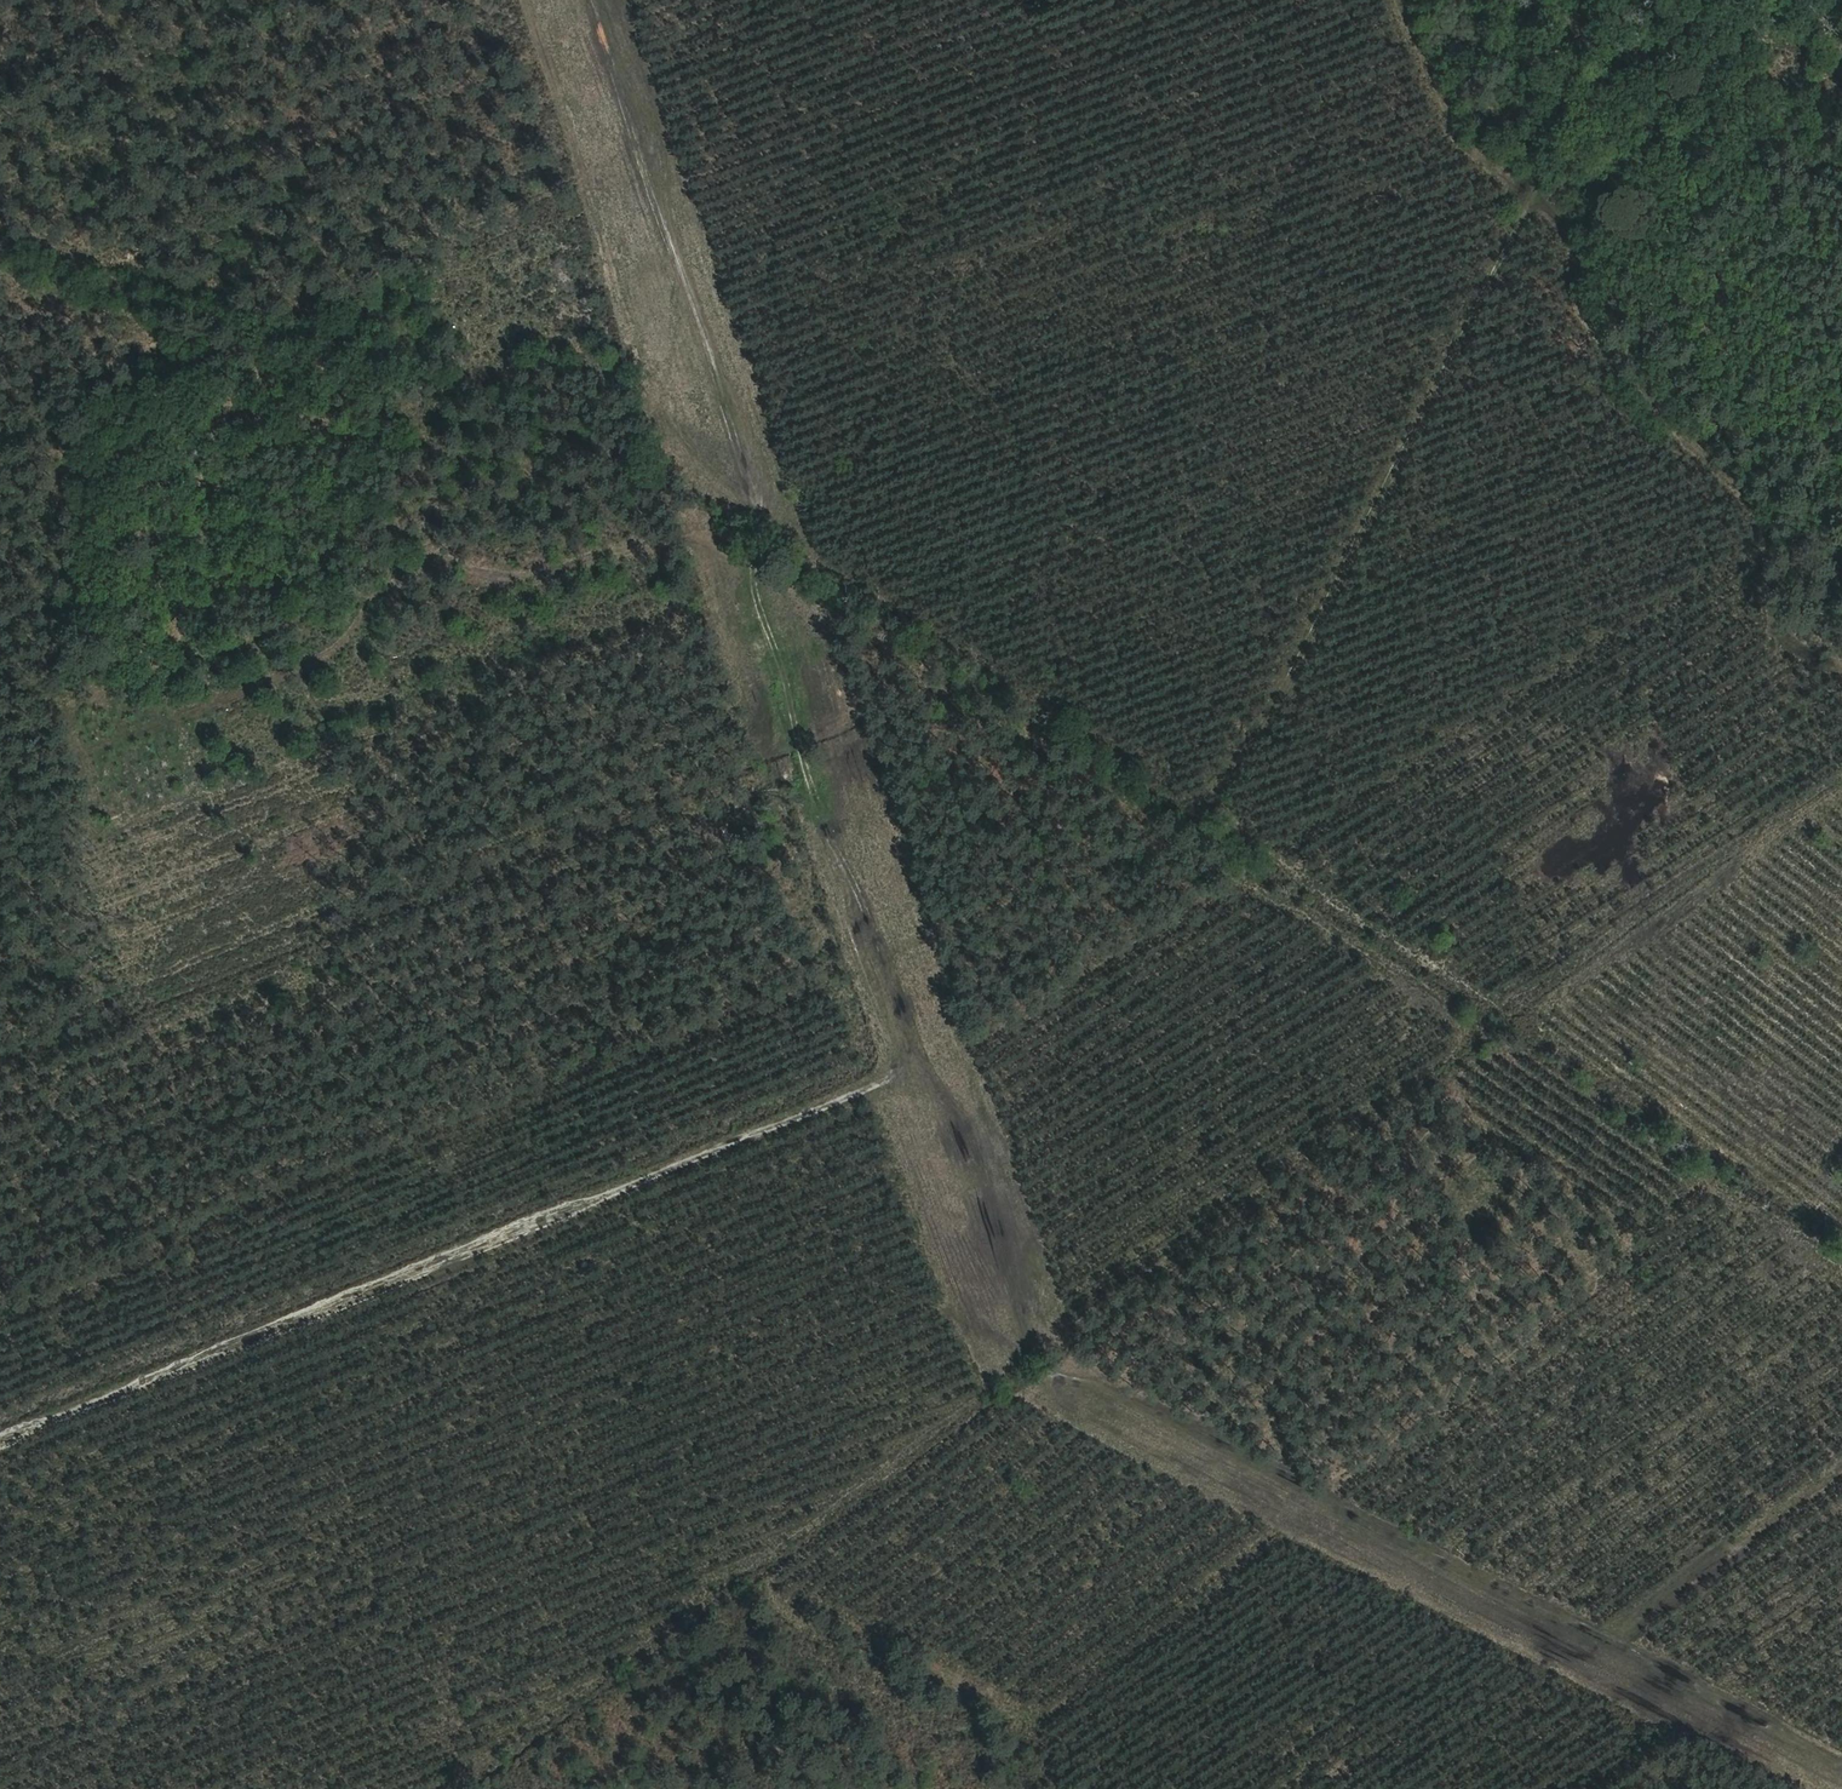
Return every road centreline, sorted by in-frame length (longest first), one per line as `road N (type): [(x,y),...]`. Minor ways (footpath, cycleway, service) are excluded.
road 1 (track): [(577,0),(1017,1352),(1841,1783)]
road 2 (track): [(0,1443),(923,1064)]
road 3 (track): [(1841,659),(1810,638),(1454,146),(1400,0)]
road 4 (track): [(1841,1467),(1582,1647)]

